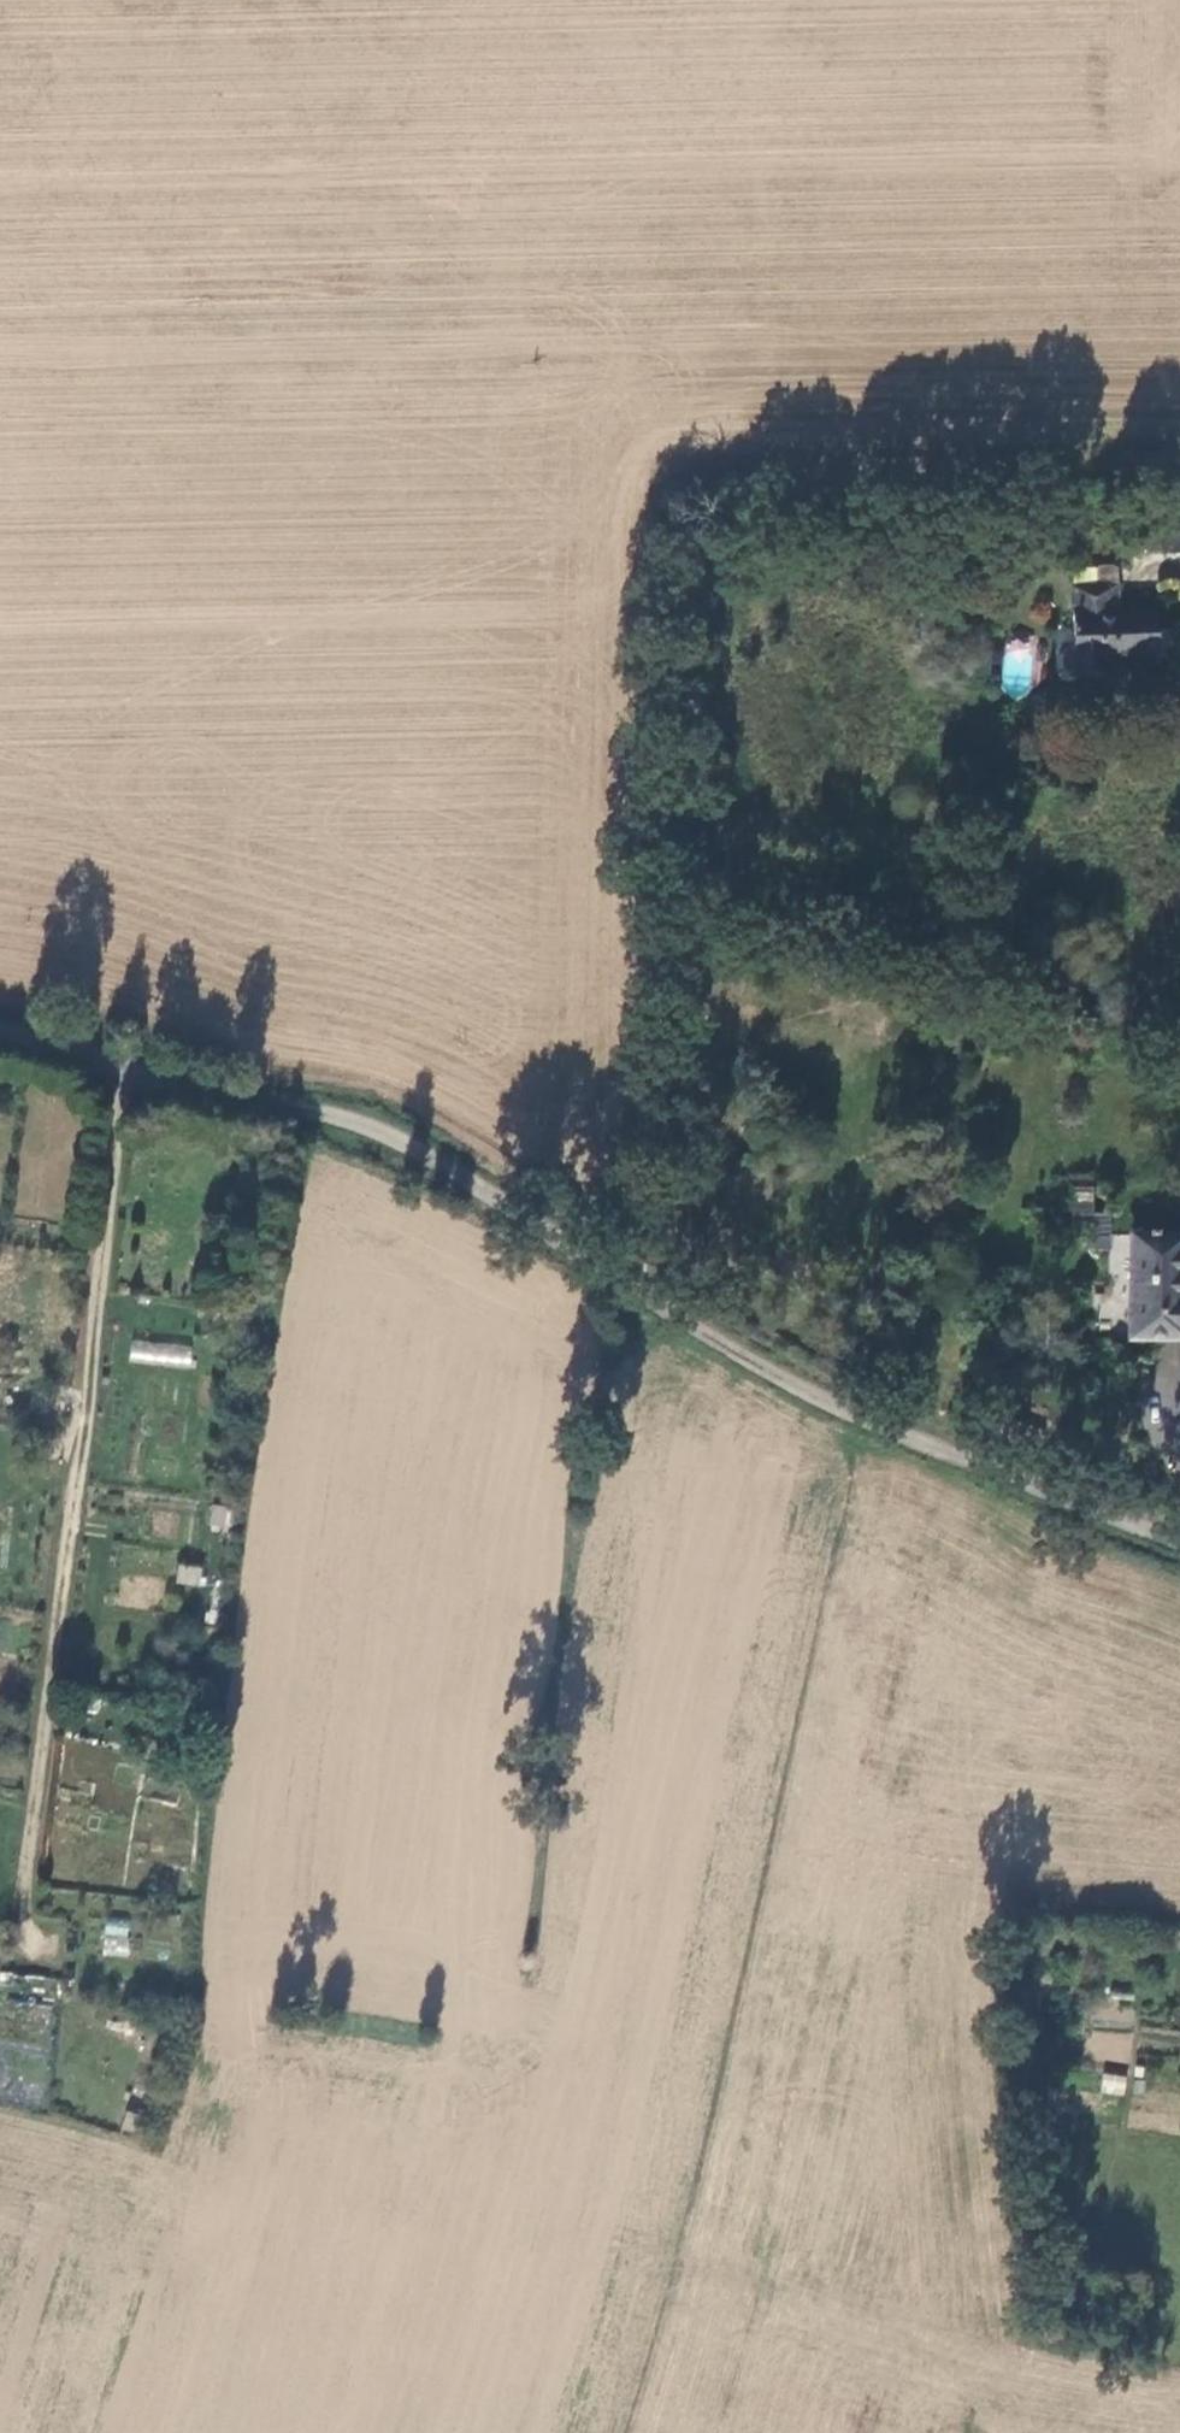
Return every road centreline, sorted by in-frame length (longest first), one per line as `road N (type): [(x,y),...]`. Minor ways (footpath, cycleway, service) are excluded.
road 1 (unclassified): [(1179,1545),(765,1369),(430,1149),(354,1118),(246,1098),(0,1031)]
road 2 (track): [(124,1068),(20,1934)]

